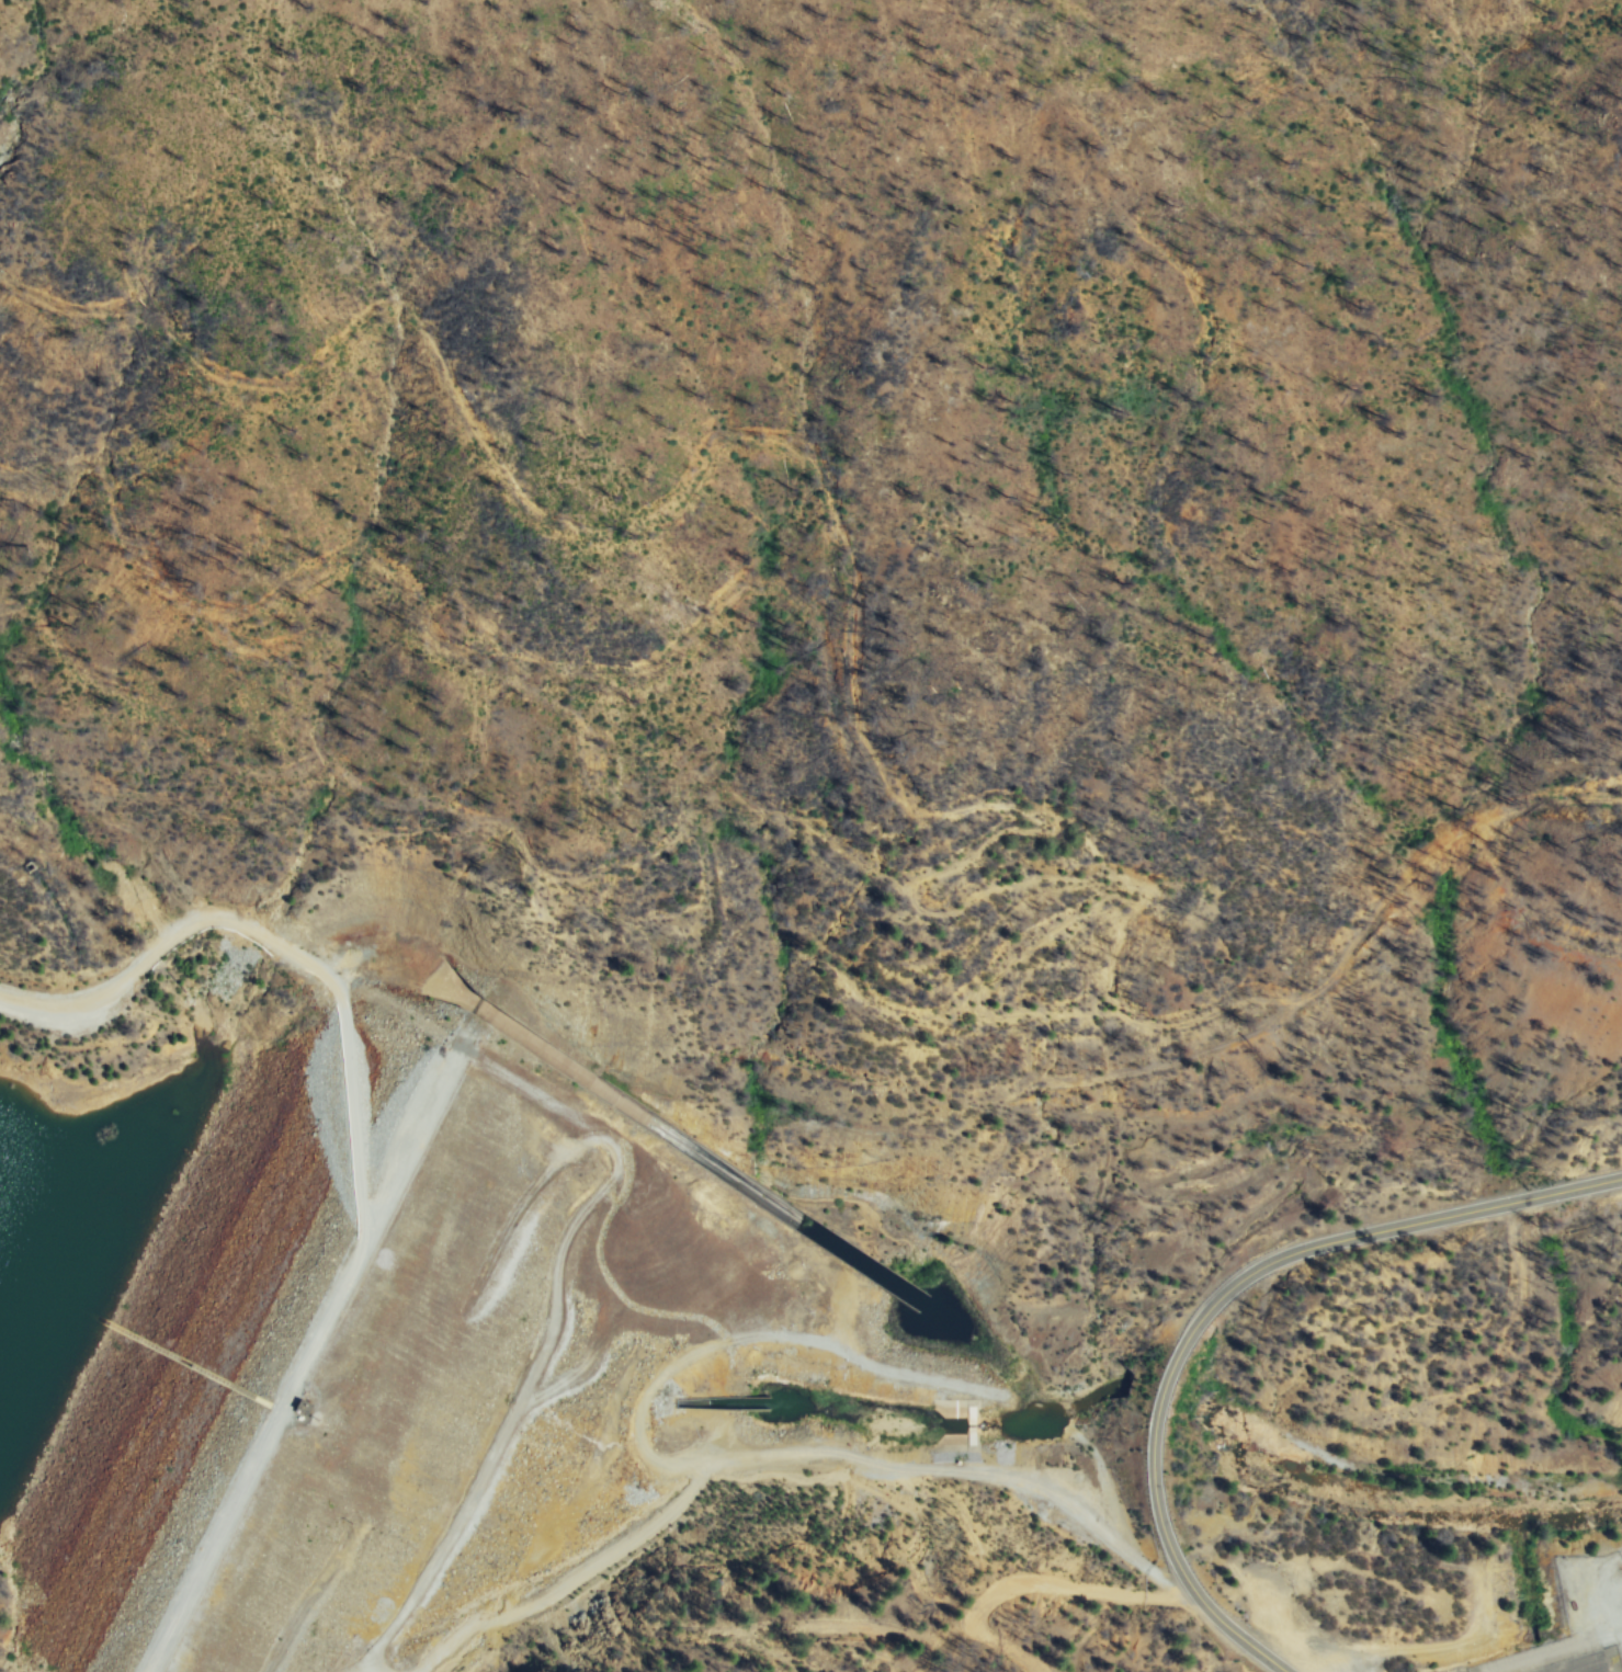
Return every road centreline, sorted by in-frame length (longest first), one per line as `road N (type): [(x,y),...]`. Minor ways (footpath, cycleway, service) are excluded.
road 1 (tertiary): [(1621,1179),(1318,1243),(1235,1290),(1187,1353),(1162,1407),(1154,1459),(1165,1531),(1203,1594),(1288,1671)]
road 2 (track): [(1203,1329),(1305,1055),(1387,905),(1432,860),(1488,830),(1559,803),(1621,797)]

